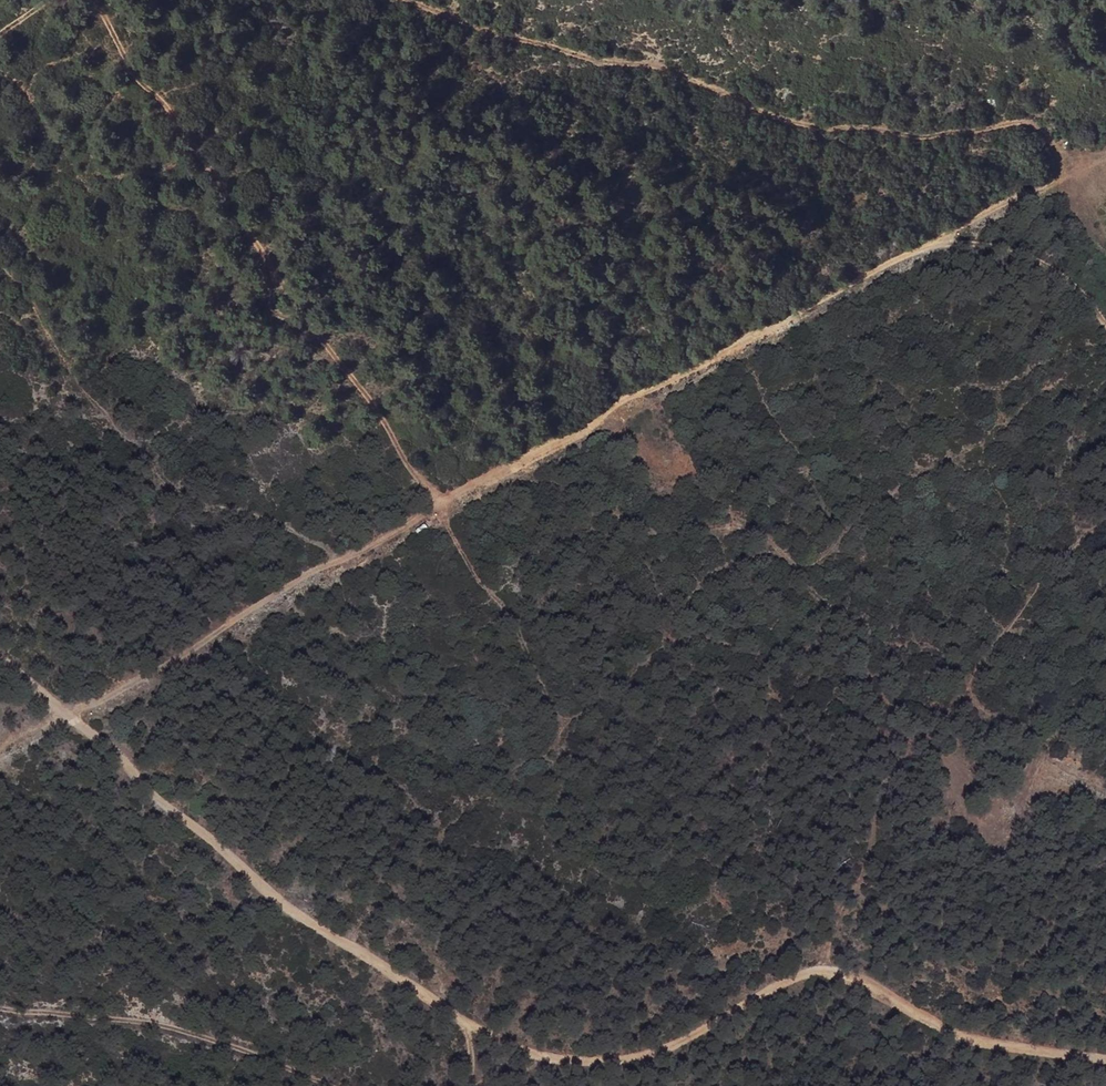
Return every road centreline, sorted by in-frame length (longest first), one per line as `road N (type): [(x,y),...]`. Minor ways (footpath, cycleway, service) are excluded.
road 1 (track): [(71,716),(293,909),(523,1051),(564,1060),(646,1059),(771,991),(805,977),(841,975),(988,1044),(1105,1061)]
road 2 (track): [(1105,323),(1066,279),(1001,245),(947,246),(892,262),(352,550),(71,716)]
road 3 (track): [(564,720),(523,631),(482,584),(375,407),(298,310),(212,169),(121,54),(93,0)]
road 4 (track): [(1072,170),(1032,125),(927,140),(883,127),(789,125),(667,67),(600,64),(407,0)]
road 5 (track): [(341,557),(166,482),(150,454),(75,380),(0,258)]
road 6 (track): [(1105,787),(1077,774),(1041,779),(985,825),(927,818),(872,835),(815,976)]
road 7 (track): [(0,1007),(171,1025),(315,1085)]
road 8 (track): [(892,262),(1105,151)]

